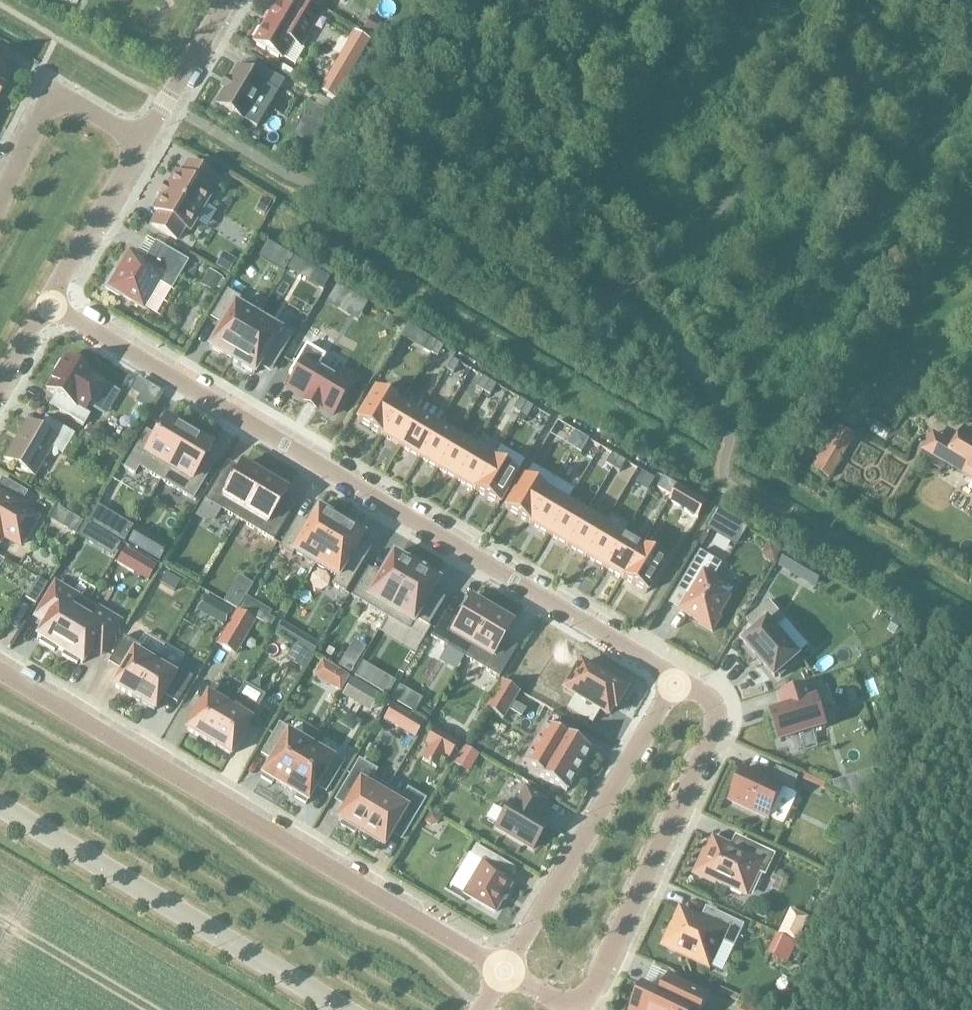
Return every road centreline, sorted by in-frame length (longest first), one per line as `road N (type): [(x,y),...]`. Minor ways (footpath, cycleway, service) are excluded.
road 1 (residential): [(46,304),(678,678)]
road 2 (residential): [(504,971),(0,673)]
road 3 (residential): [(678,678),(711,703),(716,721),(589,992),(564,1004),(504,971)]
road 4 (unclassified): [(344,1009),(0,805)]
road 5 (residential): [(678,678),(504,971)]
road 6 (residential): [(141,143),(53,91),(0,198)]
road 7 (residential): [(46,304),(141,143)]
road 8 (residential): [(141,143),(225,0)]

